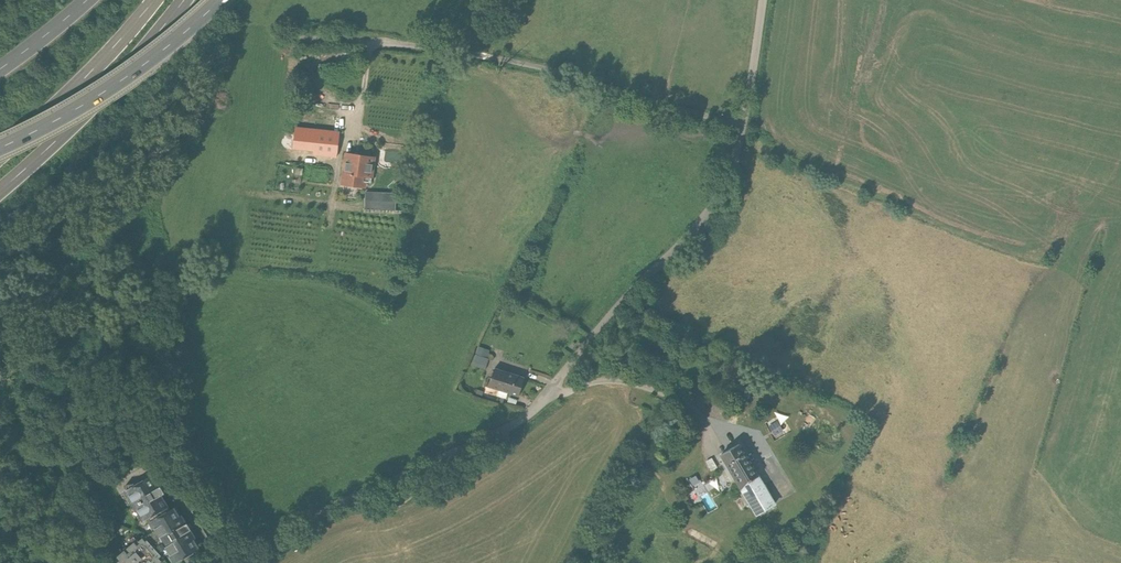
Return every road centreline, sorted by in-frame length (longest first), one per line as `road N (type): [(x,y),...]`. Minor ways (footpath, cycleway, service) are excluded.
road 1 (unclassified): [(216,560),(457,456),(547,396),(727,187),(767,0)]
road 2 (trunk): [(0,147),(112,88),(223,0)]
road 3 (primary): [(0,193),(77,125),(184,0)]
road 4 (primary): [(154,0),(51,115),(0,158)]

